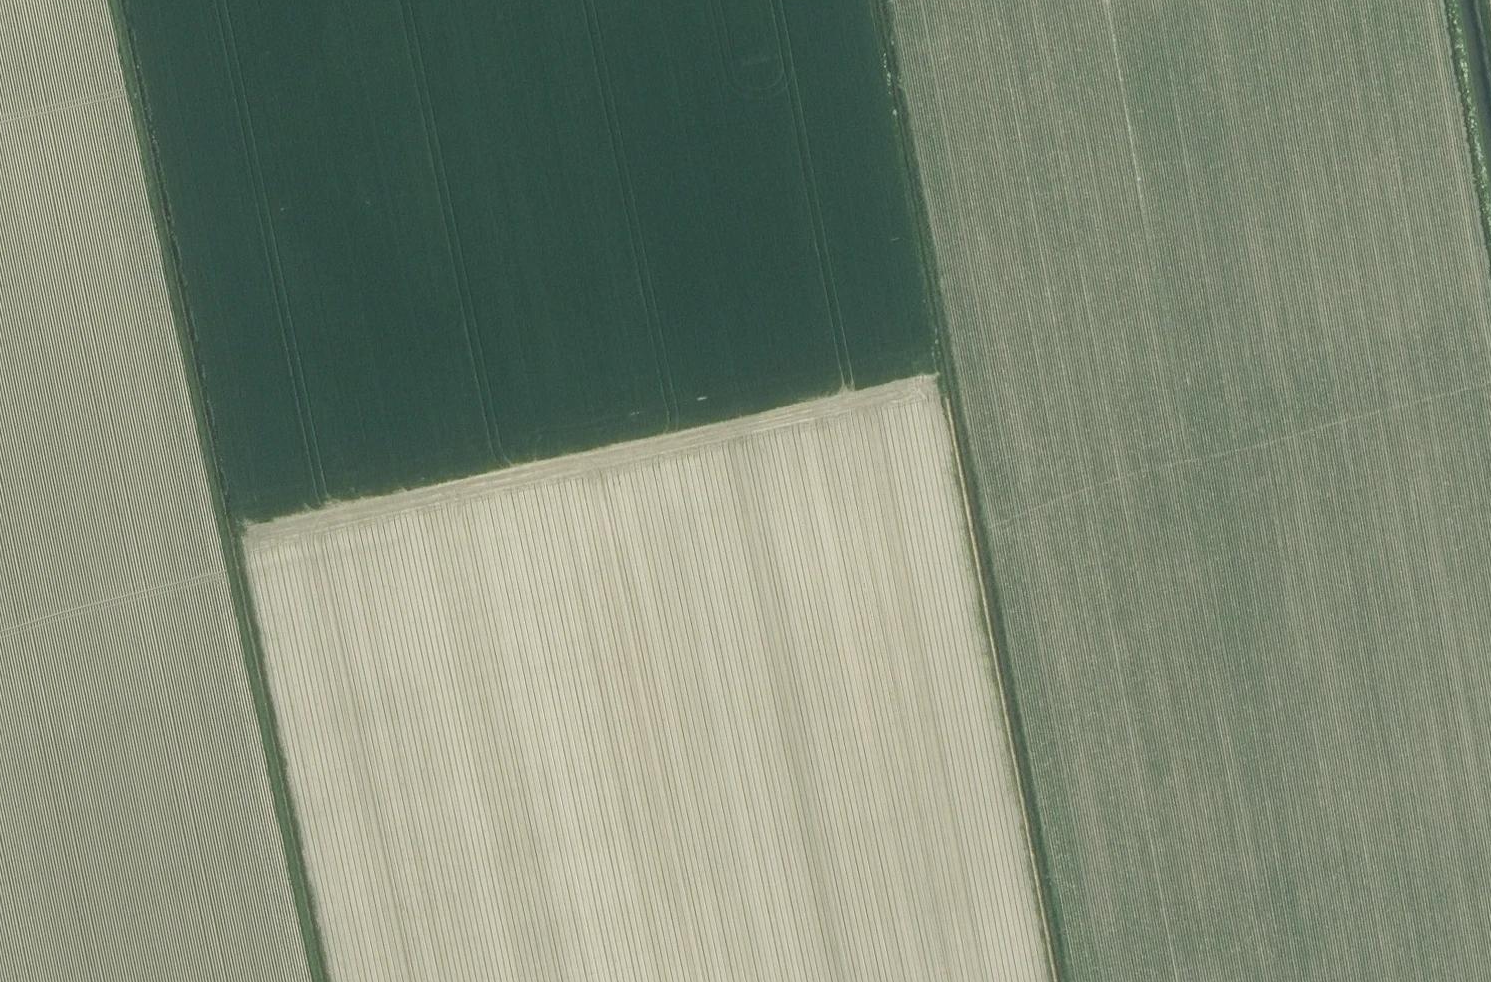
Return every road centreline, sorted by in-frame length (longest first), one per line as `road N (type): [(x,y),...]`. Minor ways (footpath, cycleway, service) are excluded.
road 1 (track): [(1075,981),(889,0)]

